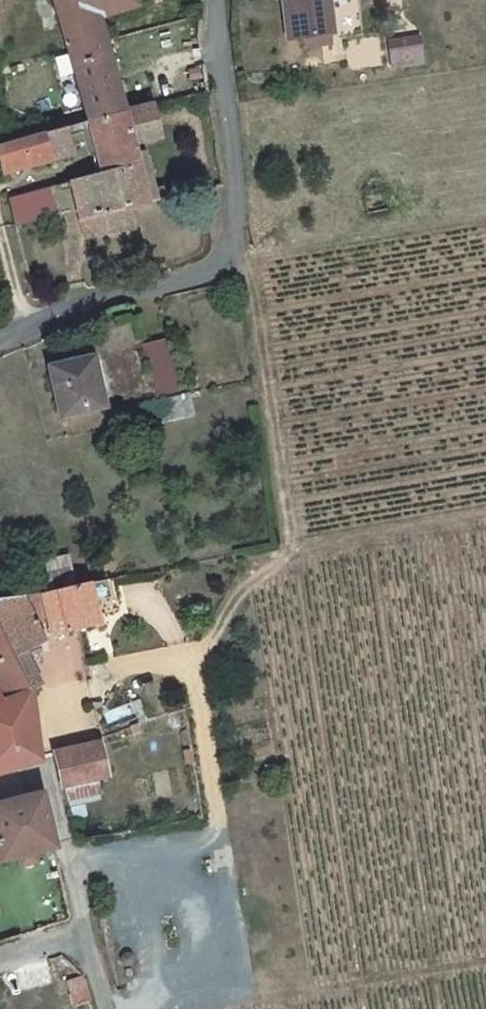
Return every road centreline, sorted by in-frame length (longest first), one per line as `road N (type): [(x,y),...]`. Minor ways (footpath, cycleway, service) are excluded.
road 1 (track): [(85,930),(71,857),(211,833),(220,813),(194,670),(241,590),(292,554),(485,520)]
road 2 (residential): [(0,347),(104,300),(211,278),(241,231),(214,0)]
road 3 (track): [(104,1008),(85,930),(0,956)]

